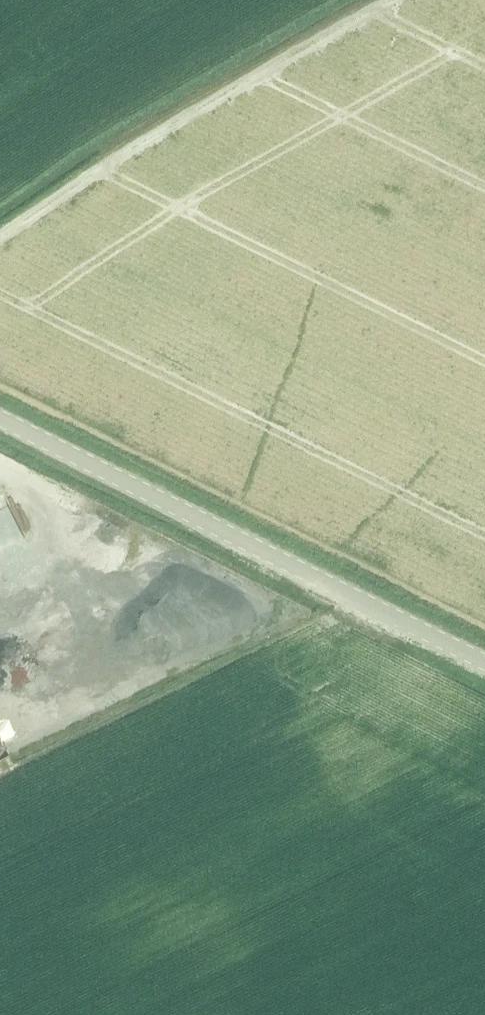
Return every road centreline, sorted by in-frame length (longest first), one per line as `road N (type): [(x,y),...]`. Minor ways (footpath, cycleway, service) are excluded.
road 1 (tertiary): [(484,656),(0,420)]

